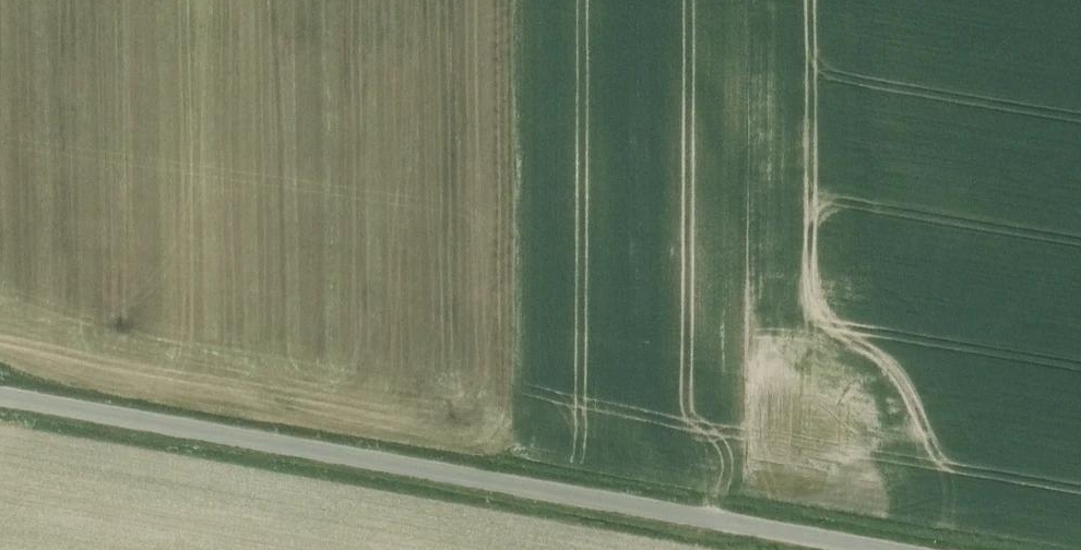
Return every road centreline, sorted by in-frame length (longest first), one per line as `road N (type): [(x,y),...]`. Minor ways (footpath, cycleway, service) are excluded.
road 1 (unclassified): [(871,549),(0,404)]

